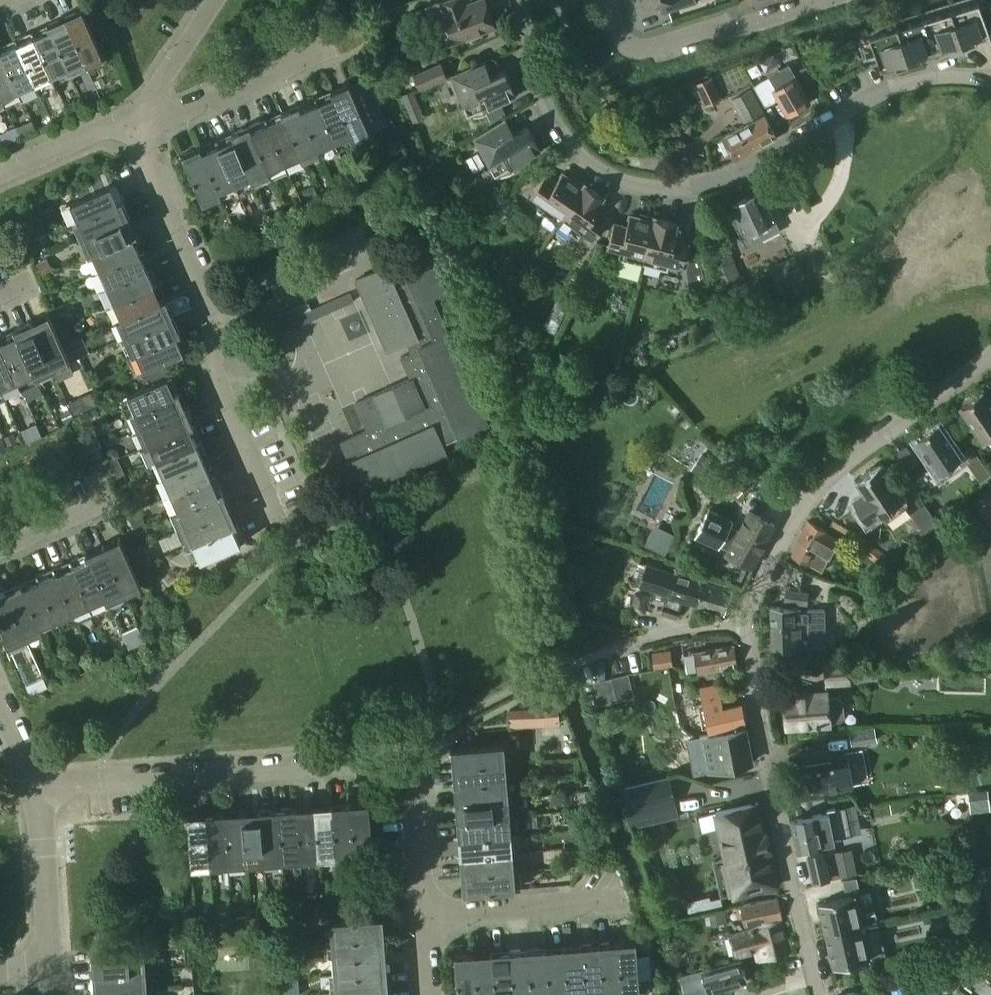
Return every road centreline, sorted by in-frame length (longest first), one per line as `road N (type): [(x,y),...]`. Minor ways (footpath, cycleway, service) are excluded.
road 1 (residential): [(820,994),(757,712),(752,608),(785,533),(825,479),(990,353)]
road 2 (residential): [(990,81),(910,81),(722,174),(640,185),(594,166),(557,125),(536,83),(518,0)]
road 3 (residential): [(422,916),(411,765),(65,785),(49,793)]
road 4 (residential): [(275,518),(214,374),(216,320),(133,129)]
road 5 (residential): [(606,0),(619,39),(638,52),(820,0)]
road 6 (residential): [(133,129),(333,49)]
road 7 (residential): [(621,903),(422,916)]
road 8 (residential): [(51,970),(42,820),(49,793)]
road 9 (residential): [(133,129),(216,0)]
road 10 (residential): [(0,175),(99,133),(133,129)]

